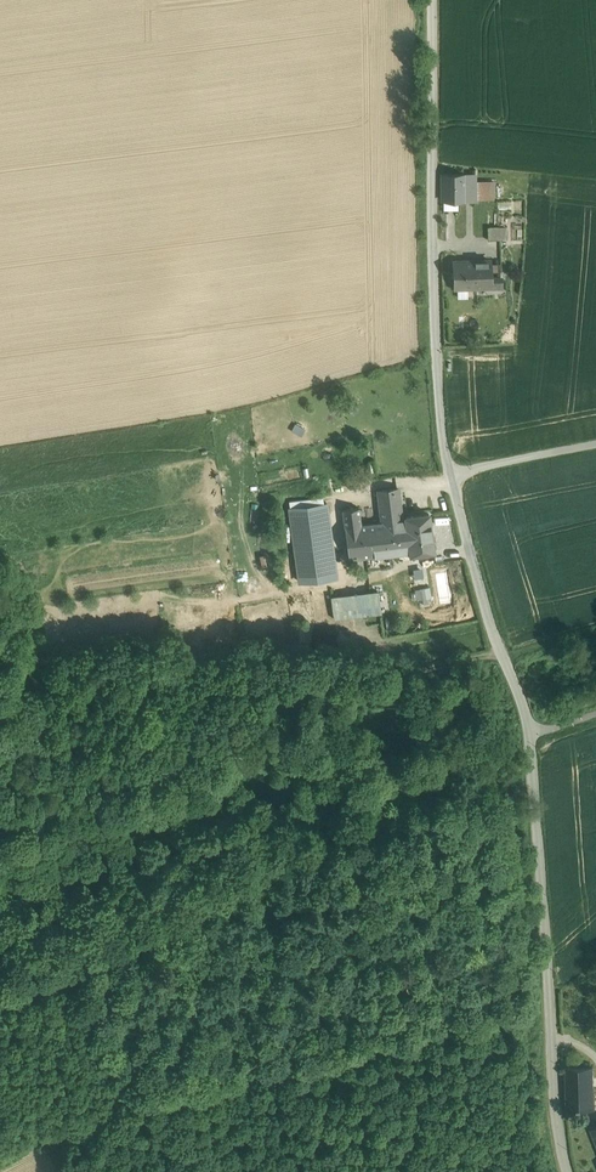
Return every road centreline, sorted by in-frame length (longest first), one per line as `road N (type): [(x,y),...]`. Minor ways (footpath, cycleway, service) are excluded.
road 1 (unclassified): [(569,1171),(556,1102),(529,737),(450,475)]
road 2 (unclassified): [(450,475),(439,400),(431,0)]
road 3 (track): [(327,697),(87,687),(49,674),(0,600)]
road 4 (track): [(327,697),(0,827)]
road 5 (track): [(500,654),(327,697)]
road 6 (unclassified): [(450,475),(595,446)]

